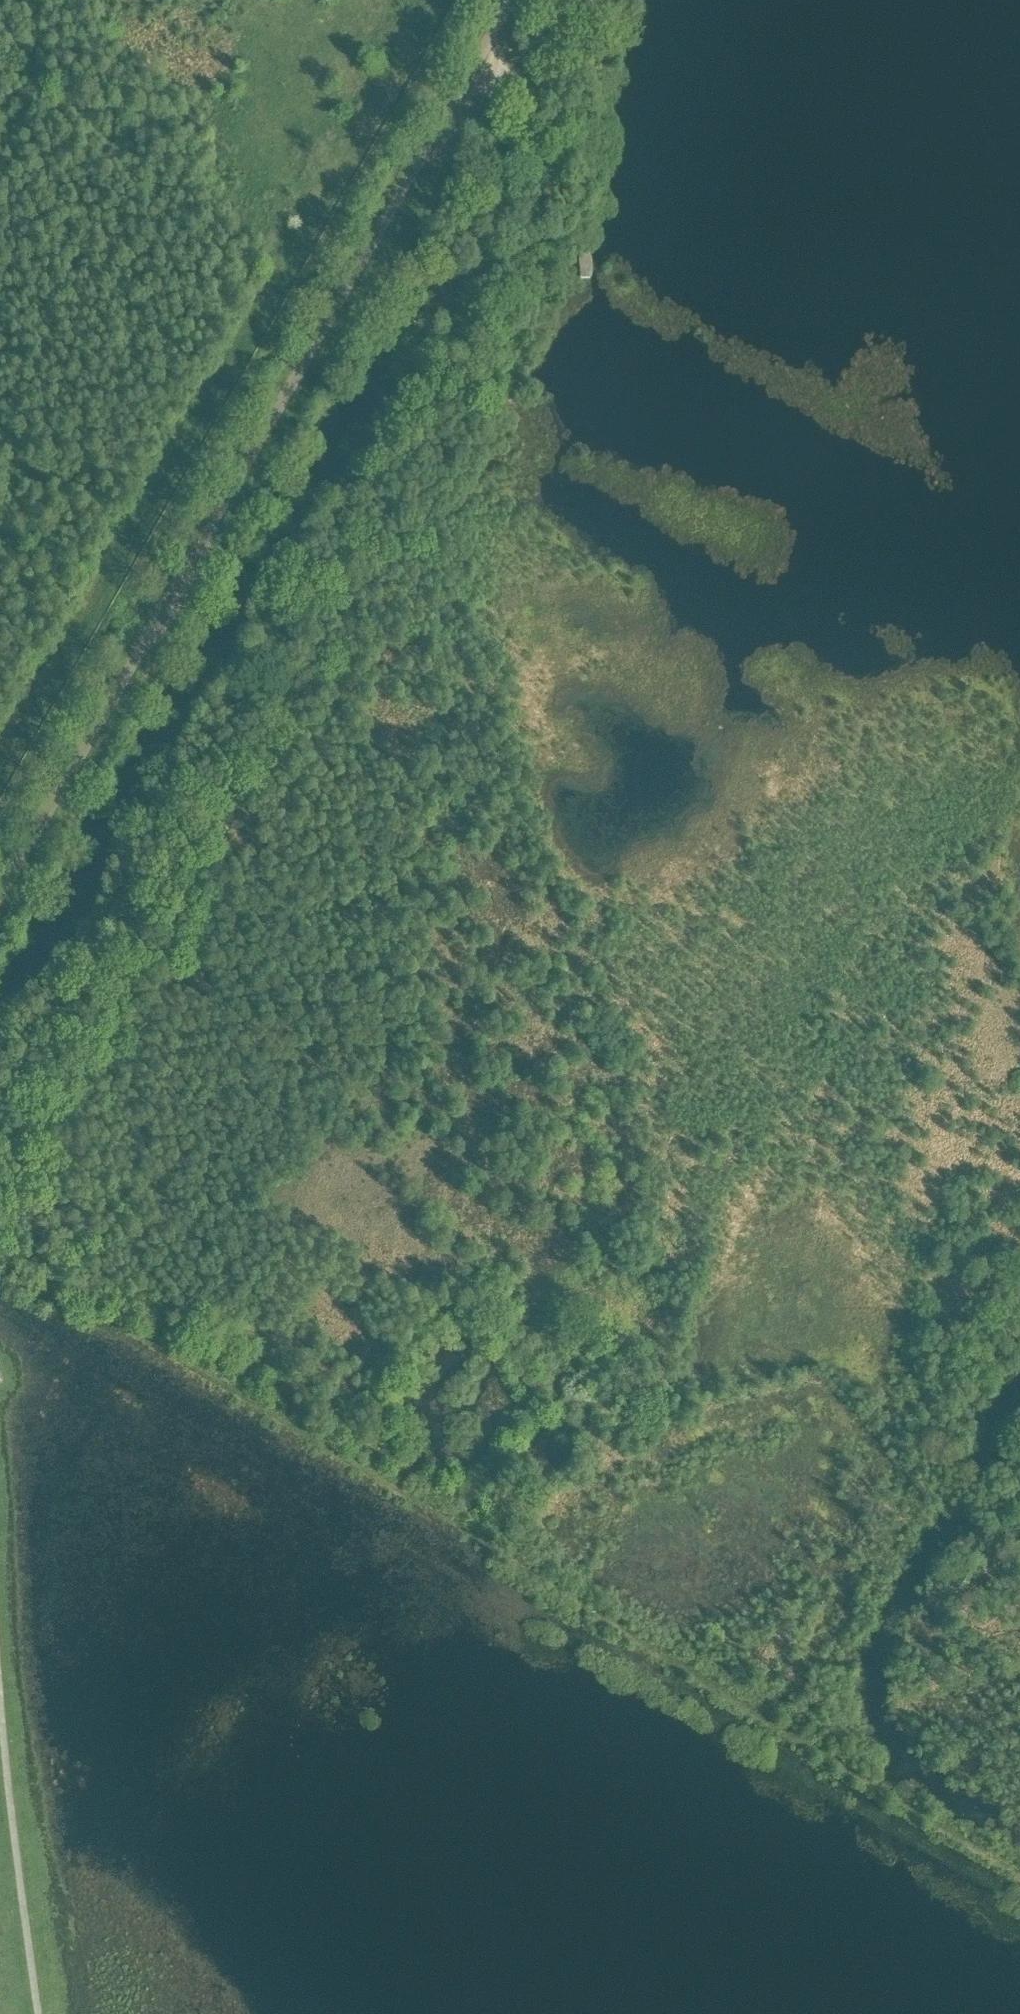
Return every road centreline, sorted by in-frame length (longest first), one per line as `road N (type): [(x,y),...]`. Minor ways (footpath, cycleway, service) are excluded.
road 1 (tertiary): [(0,895),(510,0)]

